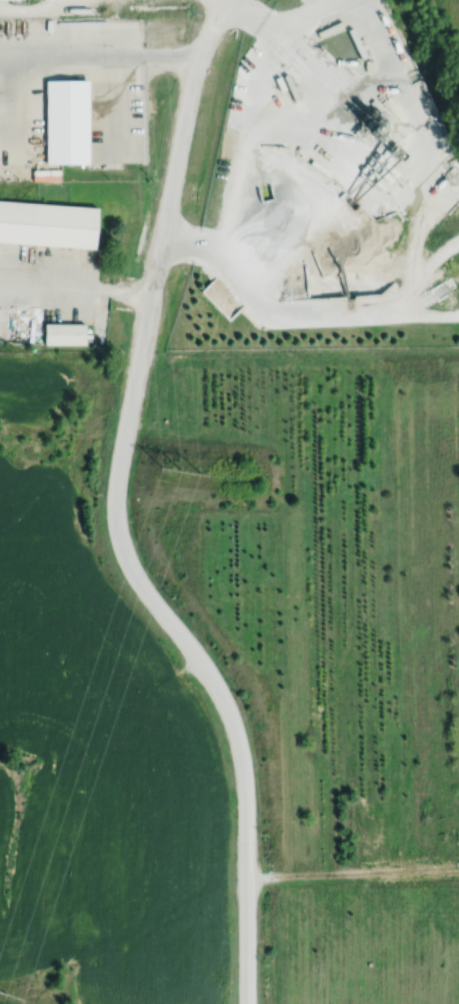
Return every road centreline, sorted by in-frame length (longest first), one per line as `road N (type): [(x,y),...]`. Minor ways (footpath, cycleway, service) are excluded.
road 1 (residential): [(227,0),(204,43),(187,107),(114,506),(131,570),(213,680),(240,751),(246,1003)]

